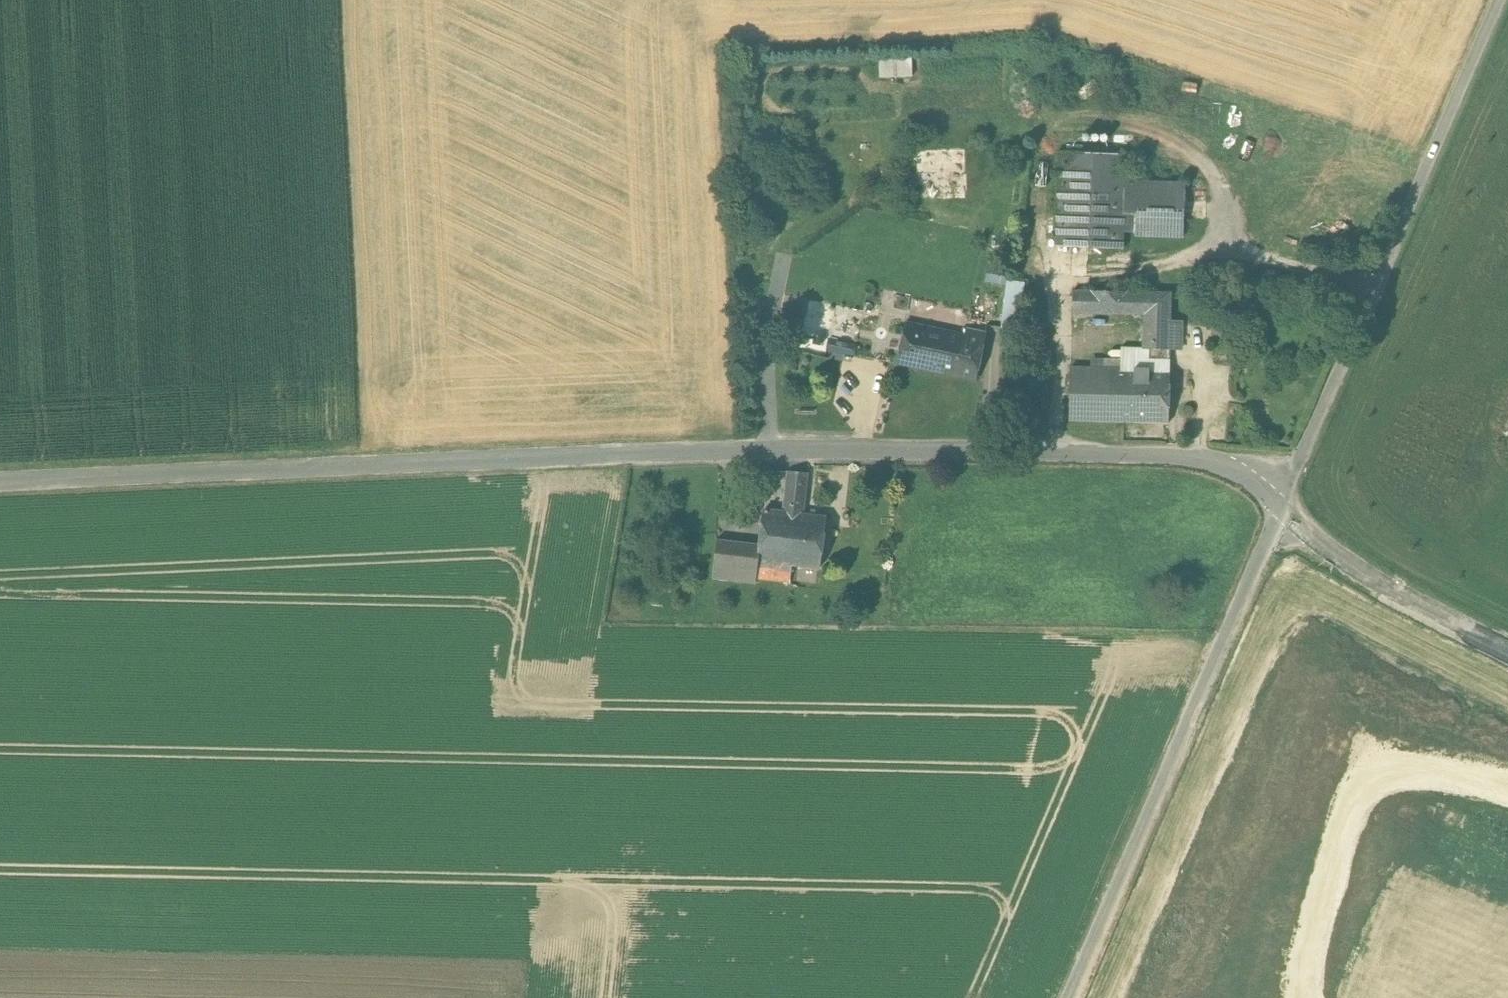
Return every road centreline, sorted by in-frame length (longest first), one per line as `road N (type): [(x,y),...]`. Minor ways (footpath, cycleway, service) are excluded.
road 1 (unclassified): [(1288,501),(1230,461),(1052,454),(773,450),(0,483)]
road 2 (unclassified): [(1288,501),(1504,0)]
road 3 (track): [(1380,286),(1233,248),(1226,197),(1191,148),(1146,124),(1093,118),(1059,125),(1048,135),(1035,223),(1041,256)]
road 4 (unclassified): [(1075,997),(1288,501)]
road 5 (unclassified): [(1507,638),(1418,593),(1288,501)]
road 6 (track): [(1233,248),(1137,273),(1046,274)]

